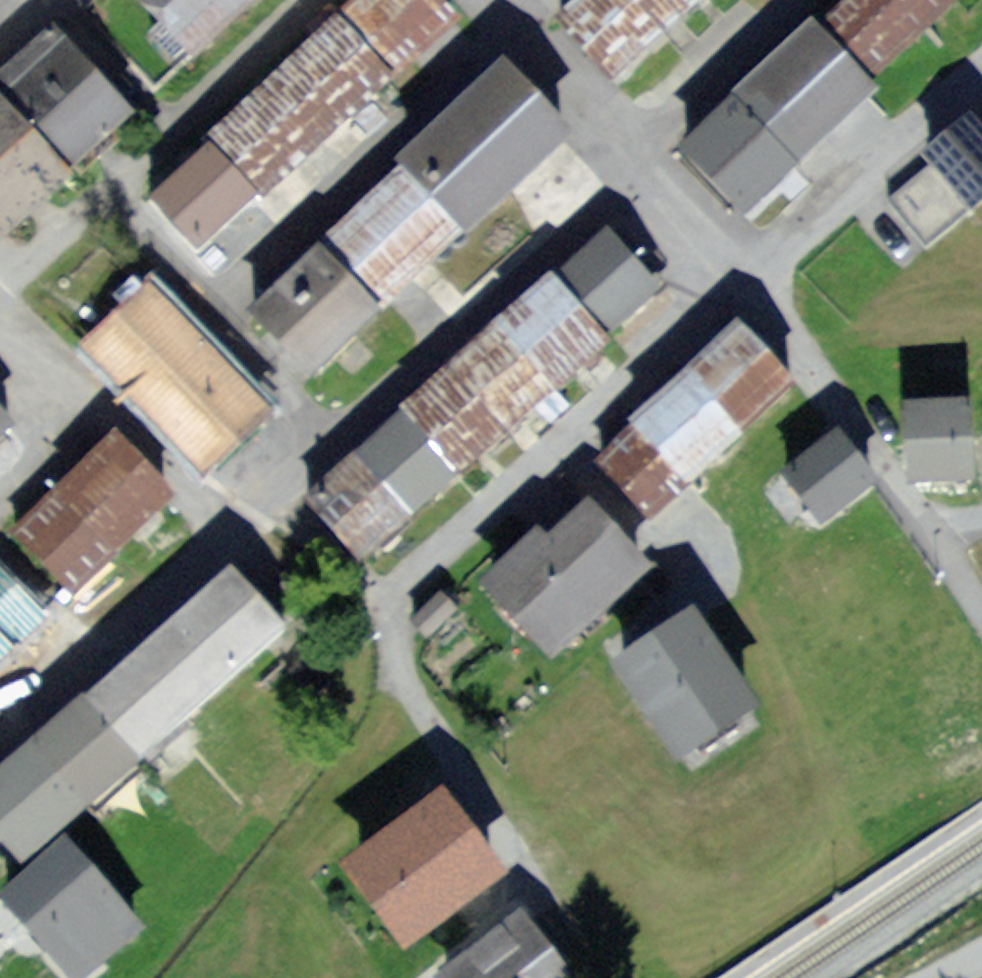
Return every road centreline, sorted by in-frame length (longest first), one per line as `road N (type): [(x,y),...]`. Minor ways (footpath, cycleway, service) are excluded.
road 1 (residential): [(385,594),(746,272)]
road 2 (residential): [(746,272),(858,422),(981,611)]
road 3 (residential): [(318,411),(635,149)]
road 4 (residential): [(0,732),(245,509)]
road 5 (residential): [(537,873),(403,683),(385,594)]
road 6 (residential): [(101,172),(318,411)]
road 7 (residential): [(746,272),(981,68)]
road 8 (residential): [(286,0),(101,172)]
road 9 (residential): [(635,149),(796,0)]
road 10 (residential): [(510,0),(635,149)]
road 11 (residential): [(95,386),(245,509)]
road 12 (residential): [(635,149),(746,272)]
road 13 (residential): [(245,509),(385,594)]
road 14 (residential): [(0,273),(95,386)]
road 15 (residential): [(101,172),(0,267)]
road 16 (residential): [(0,482),(95,386)]
road 17 (residential): [(245,509),(318,411)]

